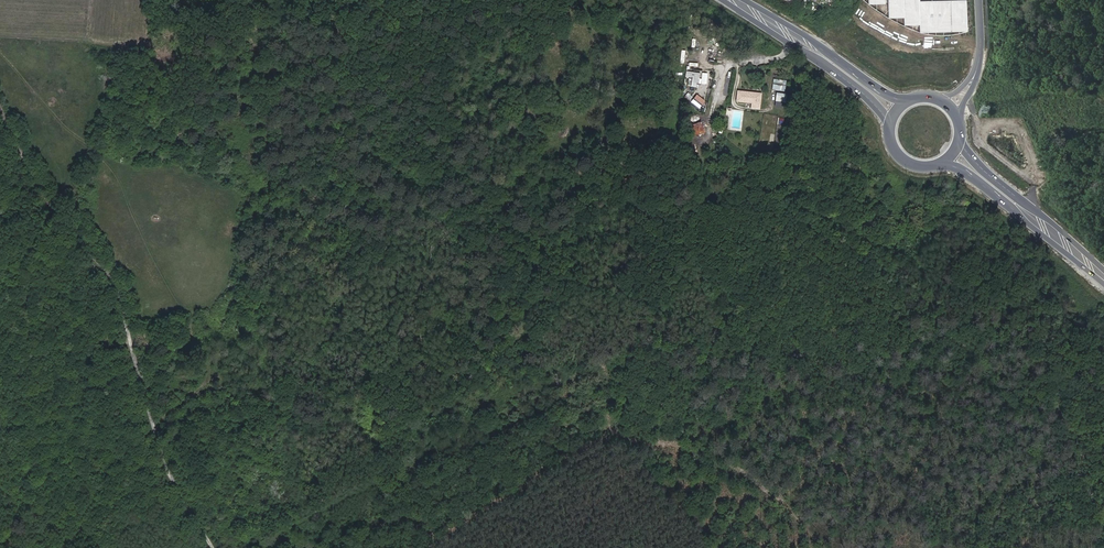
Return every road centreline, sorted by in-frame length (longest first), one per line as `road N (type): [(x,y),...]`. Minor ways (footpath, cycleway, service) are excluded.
road 1 (track): [(245,547),(620,363),(1003,294),(1052,274)]
road 2 (track): [(0,108),(45,201),(114,267),(154,437),(216,547)]

